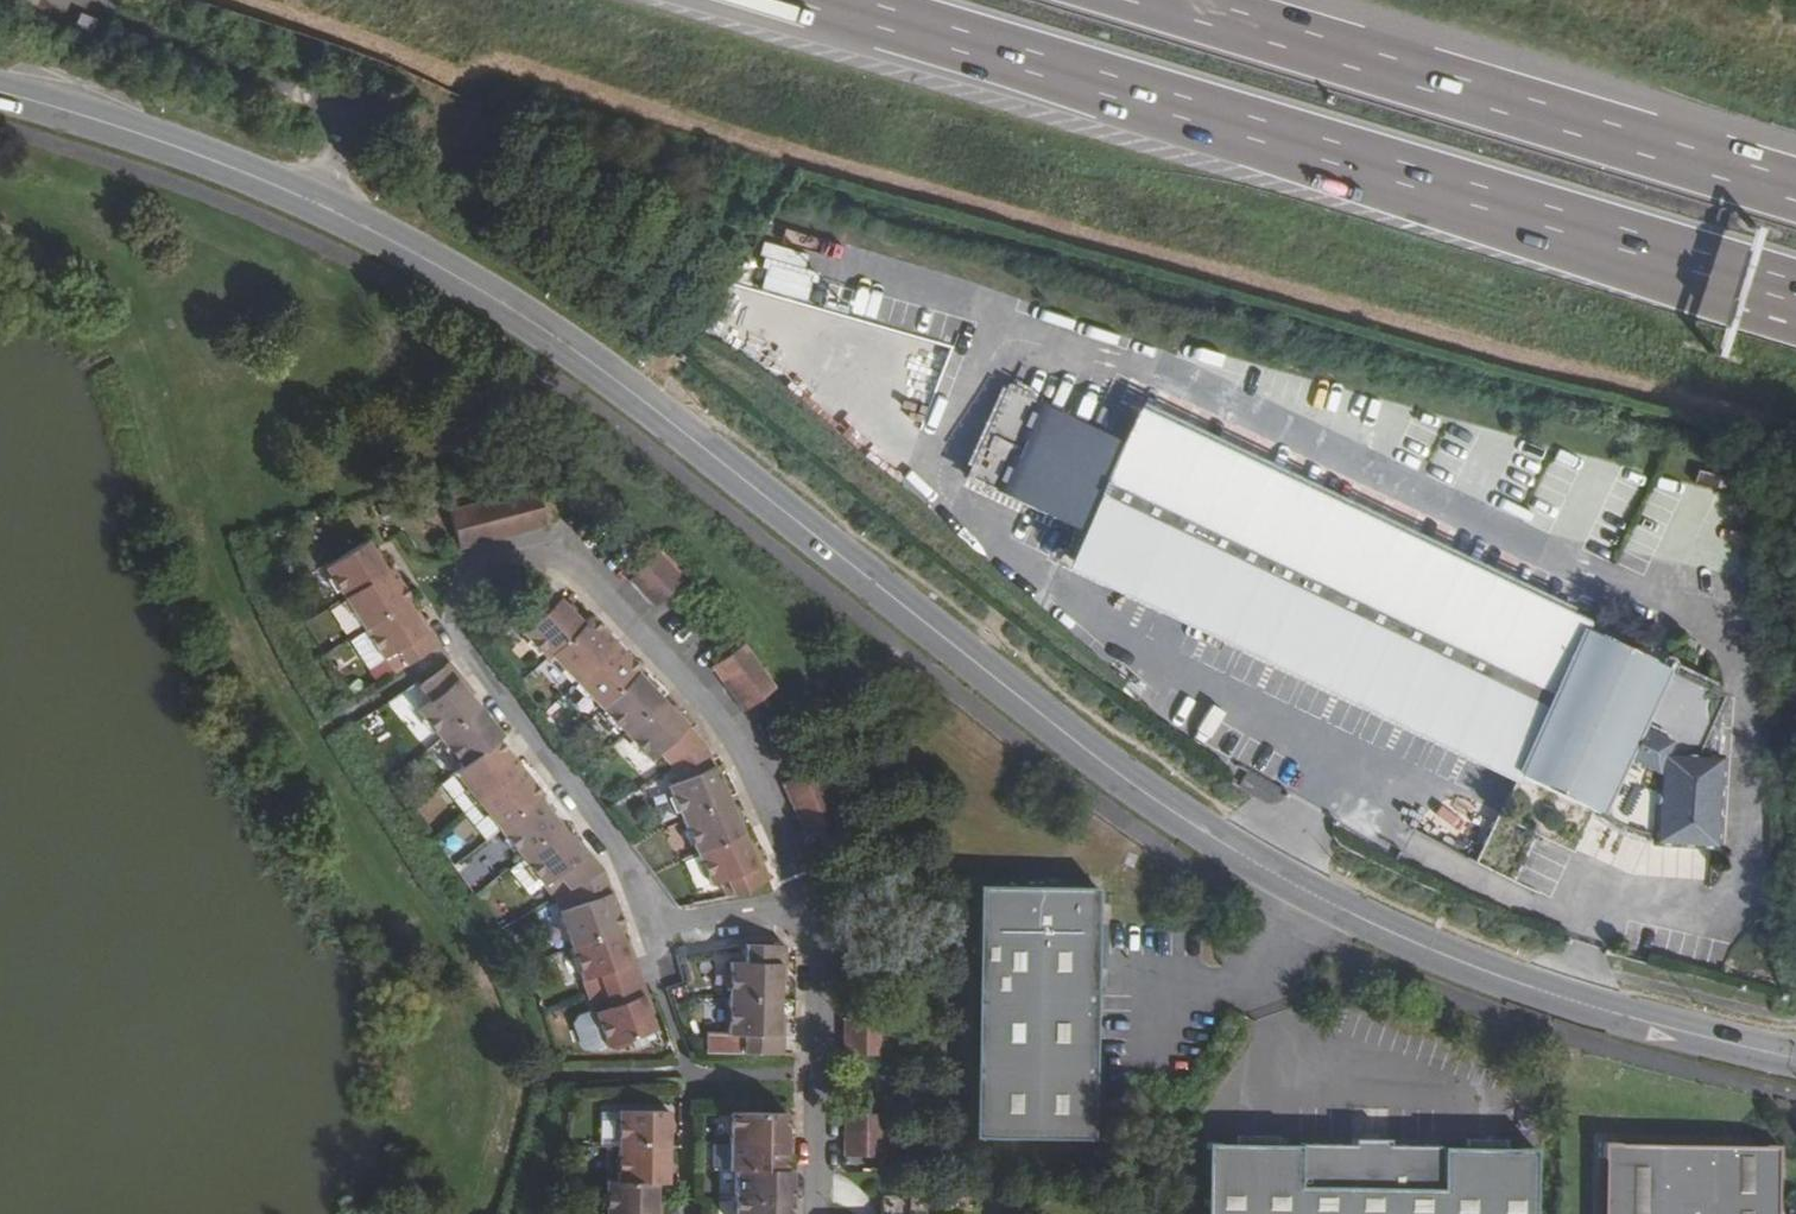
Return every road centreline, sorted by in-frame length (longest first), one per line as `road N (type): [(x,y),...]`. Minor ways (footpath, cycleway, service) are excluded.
road 1 (secondary): [(1795,1059),(1573,1002),(1433,950),(1306,891),(1119,775),(627,388),(480,290),(252,176),(0,92)]
road 2 (motorway): [(793,0),(1795,301)]
road 3 (residential): [(655,927),(626,859),(462,641),(461,603),(476,573),(543,555),(574,564),(723,722),(781,839),(800,902)]
road 4 (motorway): [(1795,189),(1165,0)]
road 5 (residential): [(800,902),(816,960),(814,1213)]
road 6 (residential): [(800,902),(655,927)]

